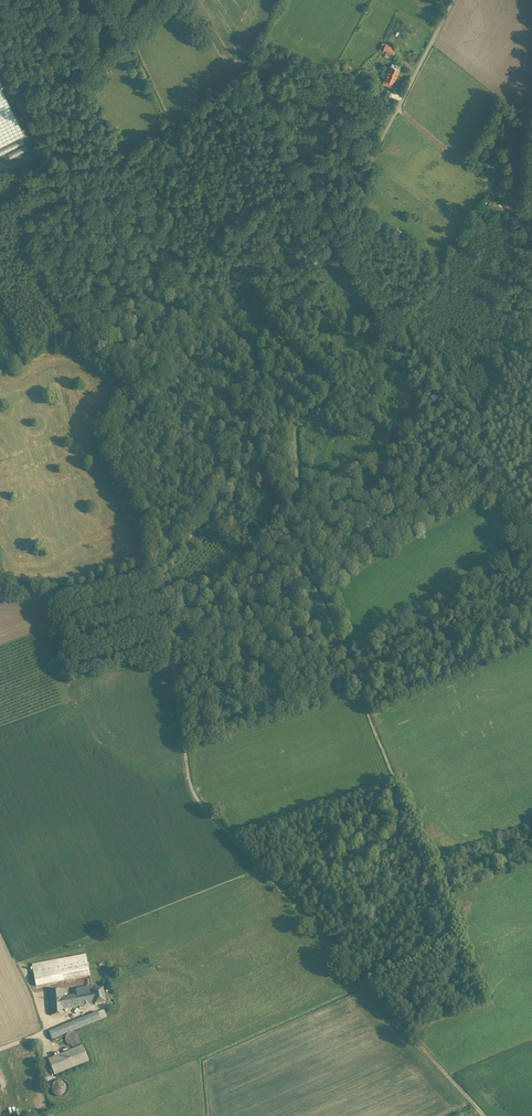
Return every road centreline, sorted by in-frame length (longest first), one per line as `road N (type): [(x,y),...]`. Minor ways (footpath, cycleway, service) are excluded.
road 1 (track): [(484,1115),(191,791),(161,568)]
road 2 (track): [(0,598),(48,599),(161,568),(177,553),(228,482),(240,385),(257,343),(334,237)]
road 3 (track): [(531,548),(496,464),(422,350),(334,237)]
road 4 (track): [(189,0),(334,237)]
road 5 (track): [(334,237),(458,0)]

